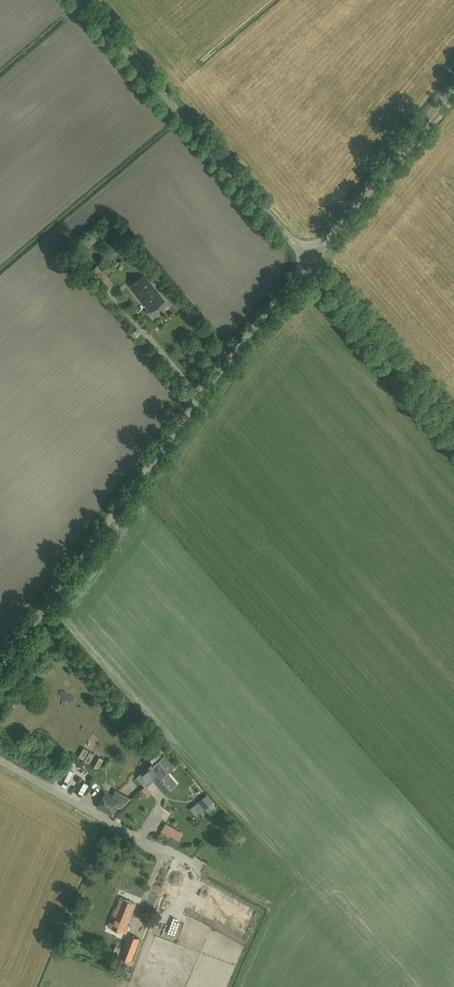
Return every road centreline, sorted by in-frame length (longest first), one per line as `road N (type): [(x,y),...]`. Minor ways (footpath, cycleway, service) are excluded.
road 1 (unclassified): [(0,670),(309,261)]
road 2 (unclassified): [(309,261),(80,0)]
road 3 (unclassified): [(309,261),(453,87)]
road 4 (unclassified): [(453,426),(309,261)]

